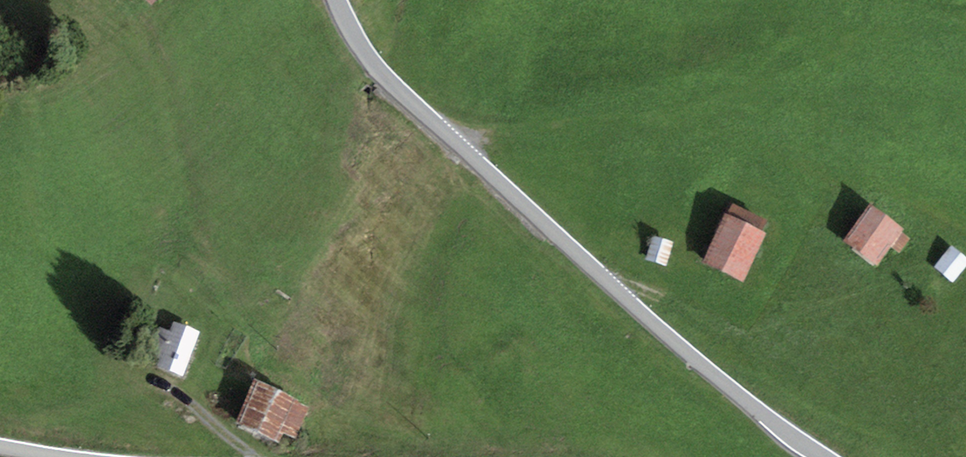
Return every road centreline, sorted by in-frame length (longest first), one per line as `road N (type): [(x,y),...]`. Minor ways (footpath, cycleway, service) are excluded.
road 1 (unclassified): [(337,0),(389,81),(703,366),(823,456)]
road 2 (track): [(454,141),(726,105),(911,34),(965,34)]

